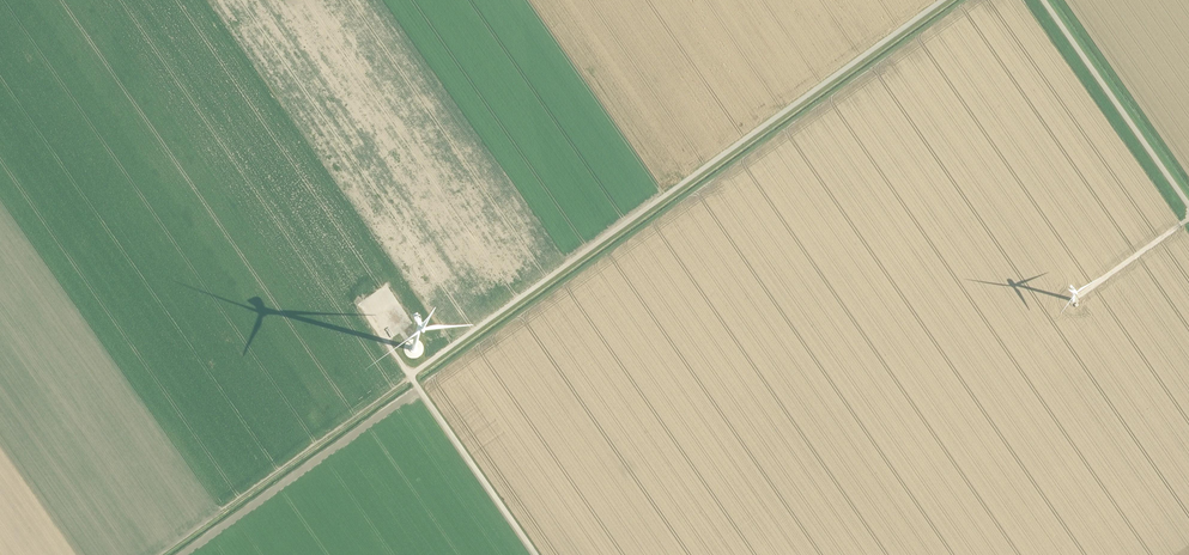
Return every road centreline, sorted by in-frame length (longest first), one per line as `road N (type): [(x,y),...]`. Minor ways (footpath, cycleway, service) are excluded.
road 1 (unclassified): [(1188,209),(1042,0)]

